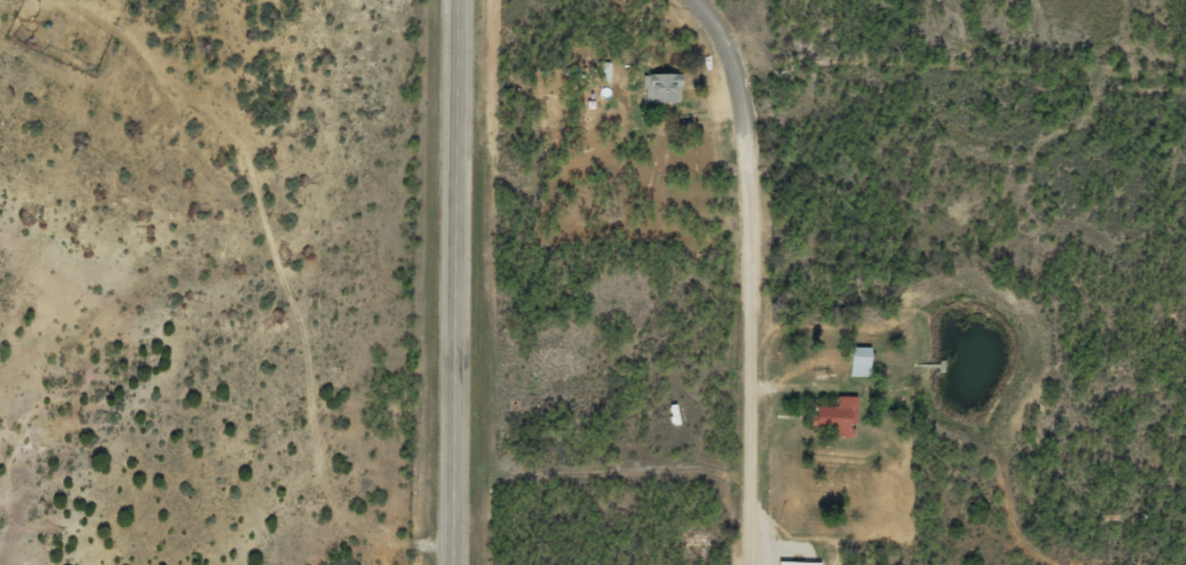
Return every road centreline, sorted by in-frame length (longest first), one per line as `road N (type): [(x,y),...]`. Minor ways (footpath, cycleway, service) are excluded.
road 1 (residential): [(137,0),(243,141),(313,189),(338,467),(372,541)]
road 2 (residential): [(787,564),(782,117),(688,0)]
road 3 (trunk): [(454,564),(457,0)]
road 4 (residential): [(453,477),(783,495)]
road 5 (residential): [(454,547),(313,536)]

